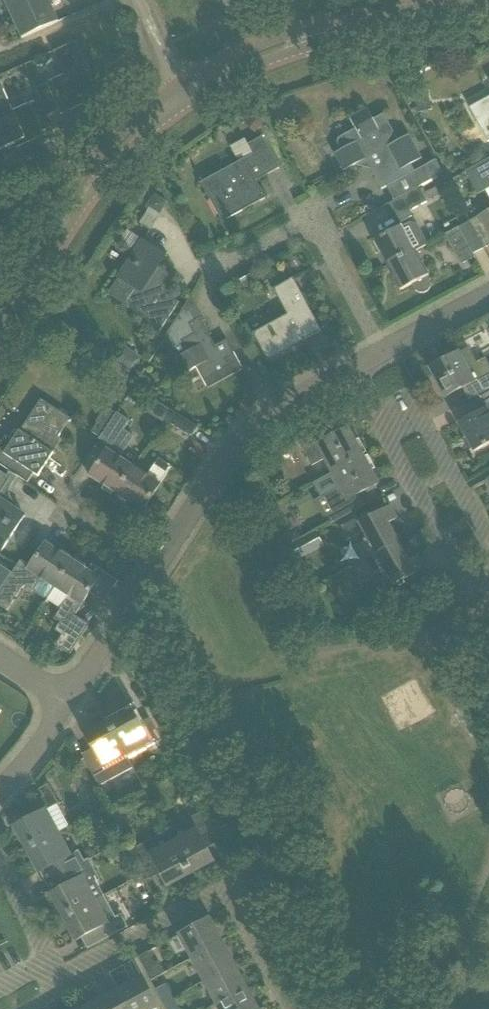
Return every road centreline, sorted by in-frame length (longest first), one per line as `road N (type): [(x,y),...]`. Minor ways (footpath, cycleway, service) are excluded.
road 1 (residential): [(299,1008),(235,888),(57,981)]
road 2 (residential): [(189,95),(139,123),(0,325)]
road 3 (residential): [(471,0),(334,30),(189,95)]
road 4 (residential): [(153,567),(232,447),(272,405),(353,363)]
road 5 (residential): [(488,592),(476,590),(353,363)]
road 6 (residential): [(379,348),(313,222),(216,270)]
road 7 (residential): [(67,698),(153,567)]
road 8 (residential): [(379,348),(488,291)]

